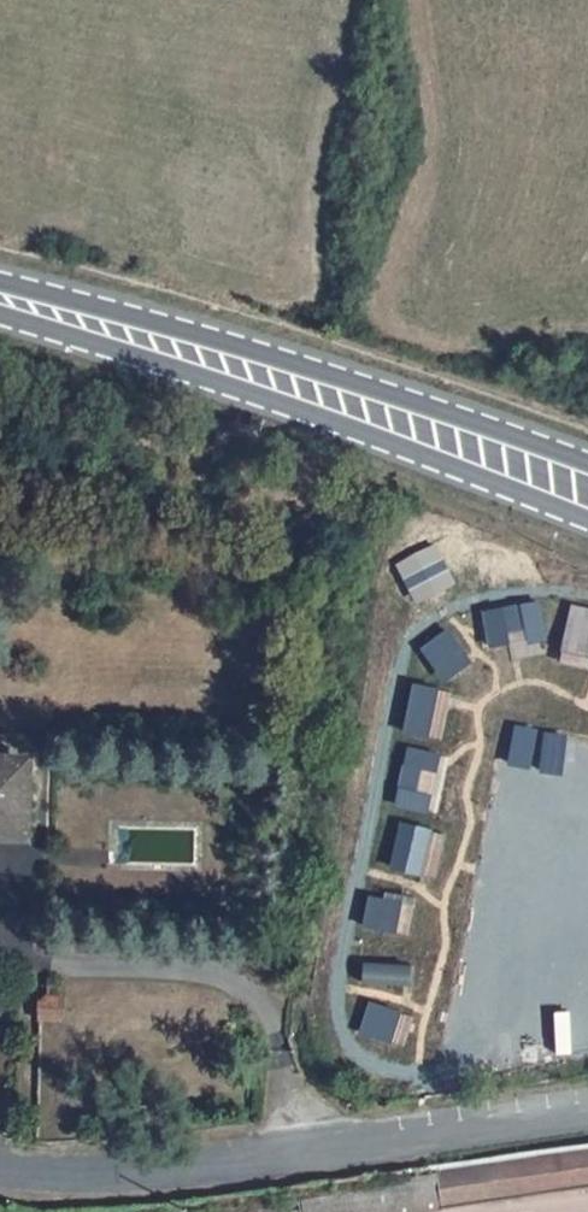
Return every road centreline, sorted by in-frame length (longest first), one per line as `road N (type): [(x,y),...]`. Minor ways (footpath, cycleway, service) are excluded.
road 1 (primary): [(0,296),(167,342),(587,491)]
road 2 (unclassified): [(0,1162),(66,1176),(587,1114)]

